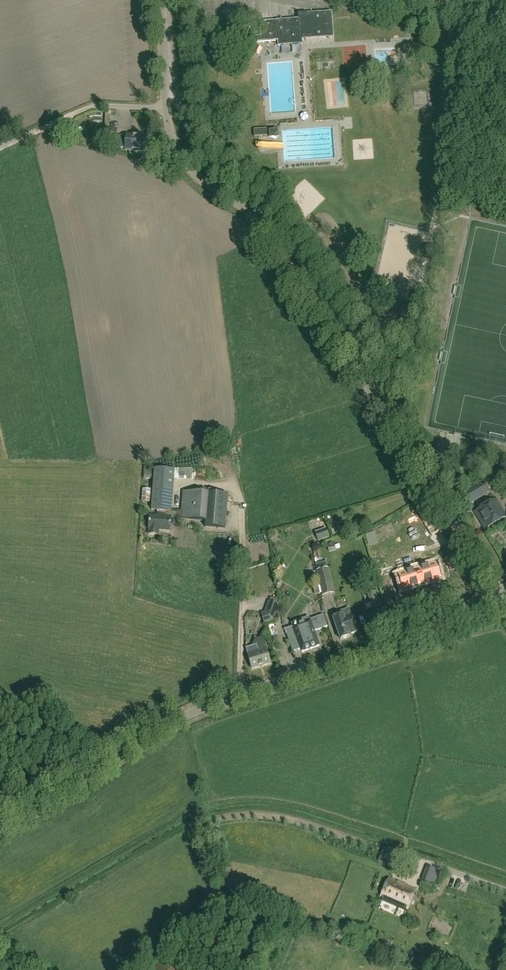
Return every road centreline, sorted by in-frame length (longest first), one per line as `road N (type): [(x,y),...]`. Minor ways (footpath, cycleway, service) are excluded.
road 1 (unclassified): [(504,597),(264,226),(197,177),(176,148),(159,0)]
road 2 (unclassified): [(0,830),(190,714),(482,614),(504,597)]

